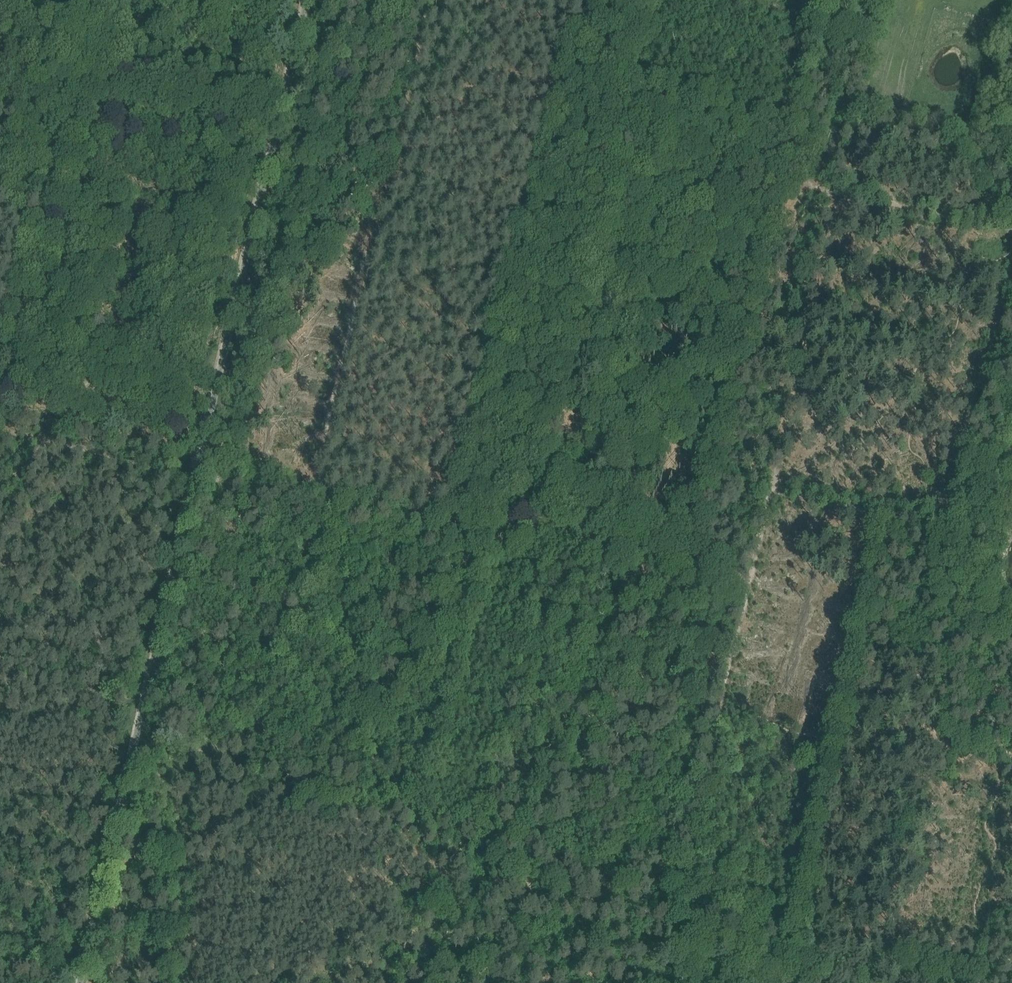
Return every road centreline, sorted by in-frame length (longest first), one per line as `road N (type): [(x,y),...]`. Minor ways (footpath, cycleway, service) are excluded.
road 1 (track): [(79,982),(197,463)]
road 2 (track): [(197,463),(304,0)]

